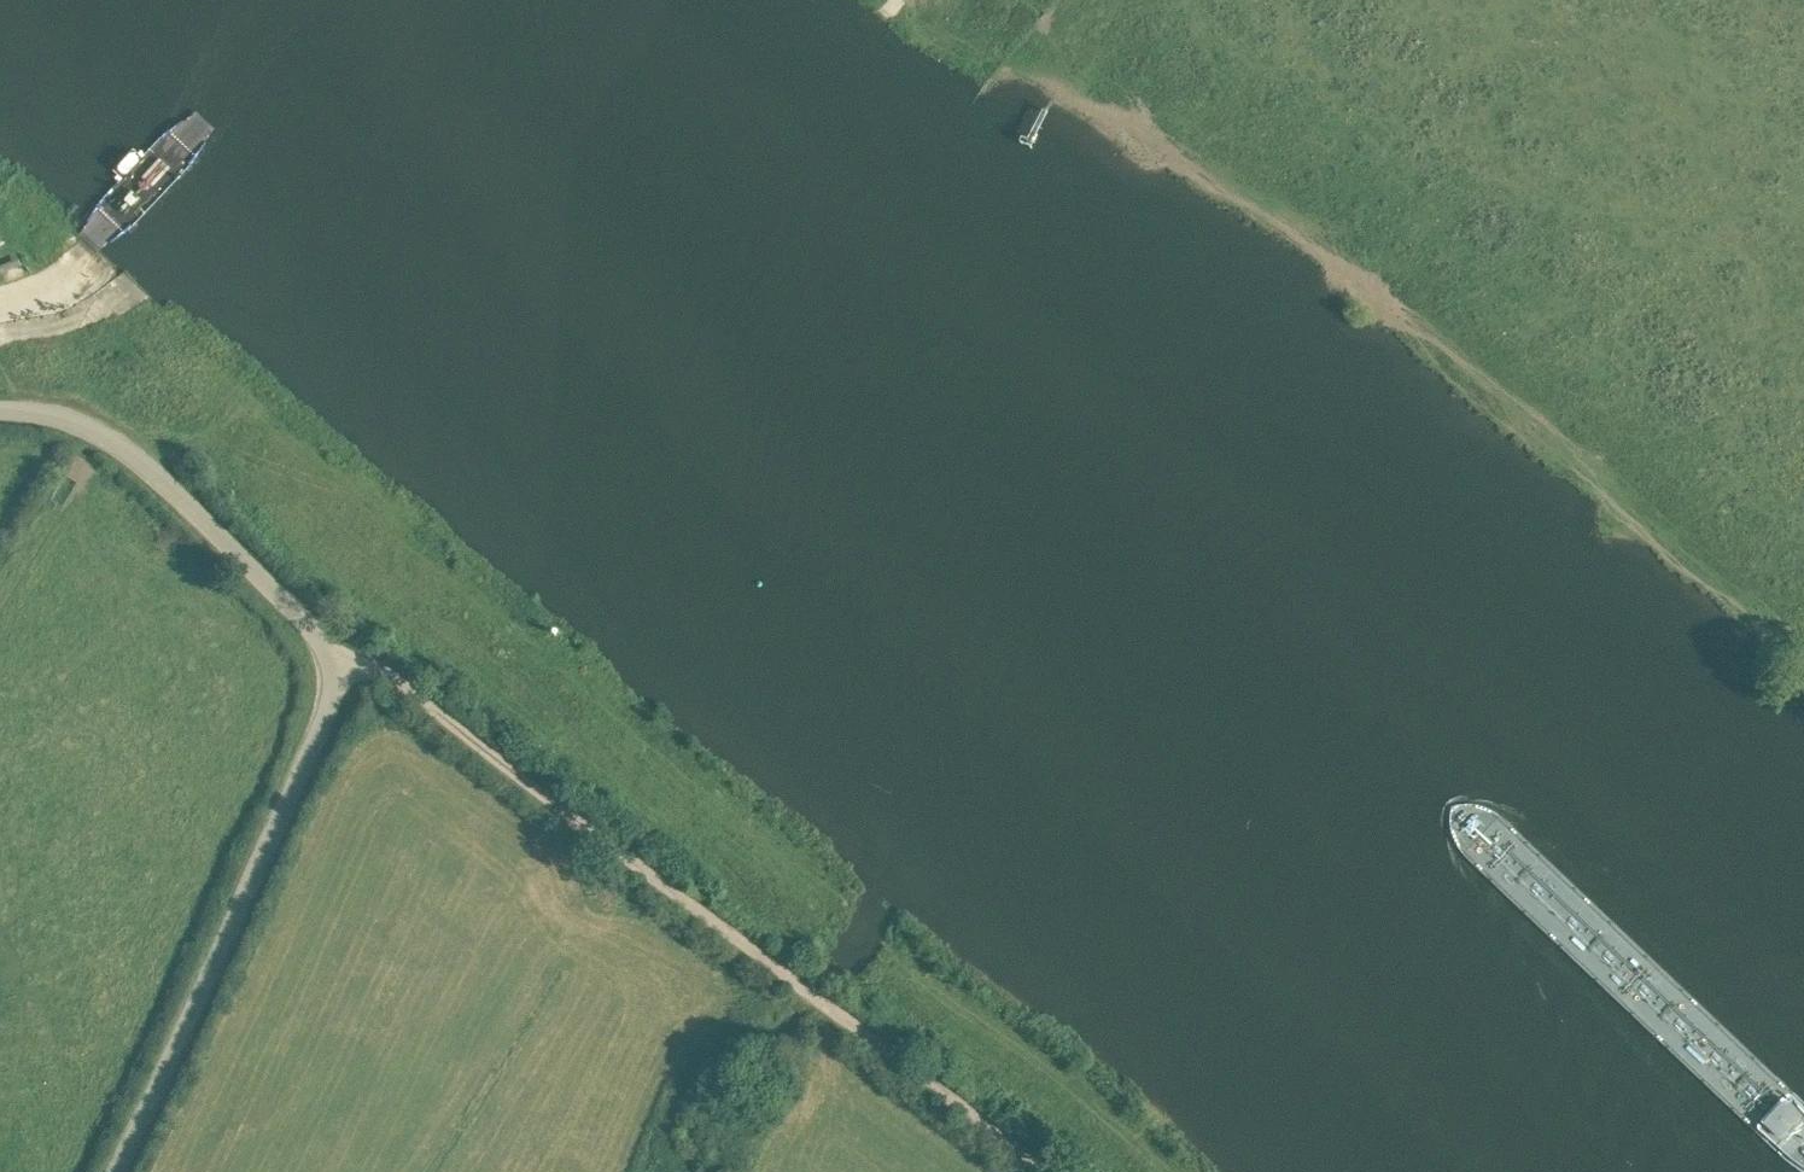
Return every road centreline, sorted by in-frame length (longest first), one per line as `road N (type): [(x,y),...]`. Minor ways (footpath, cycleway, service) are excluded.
road 1 (tertiary): [(117,1171),(322,727),(331,676),(307,625),(121,446),(62,414),(0,409)]
road 2 (track): [(1049,1171),(391,677),(360,660),(328,661)]

